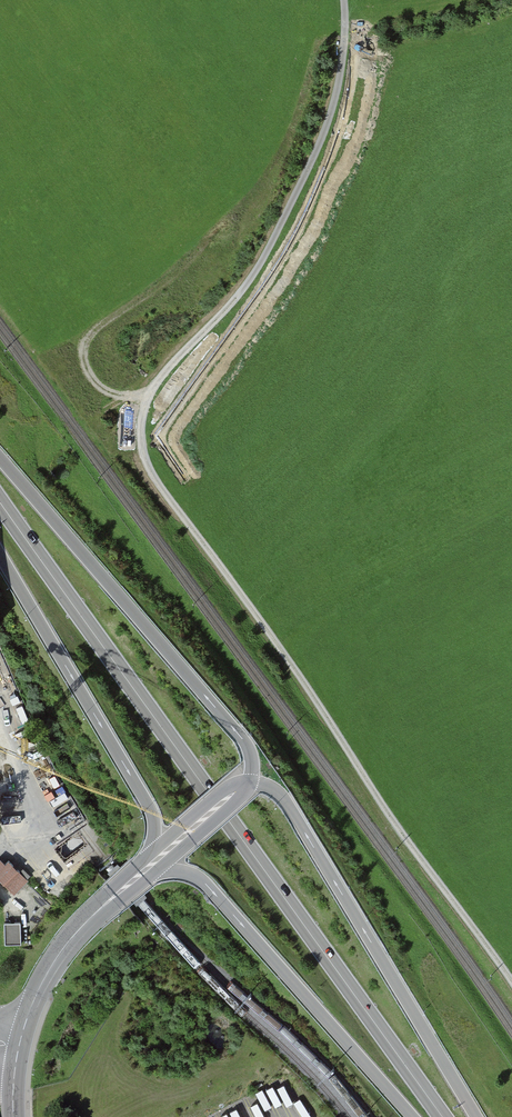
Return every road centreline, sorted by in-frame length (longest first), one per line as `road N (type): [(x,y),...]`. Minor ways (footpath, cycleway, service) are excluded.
road 1 (unclassified): [(344,0),(344,64),(308,176),(243,294),(148,401),(146,461),(511,982)]
road 2 (trunk): [(0,503),(443,1116)]
road 3 (trunk): [(251,783),(241,737),(0,458)]
road 4 (trunk): [(476,1116),(290,806),(273,789),(251,783)]
road 5 (trunk): [(159,868),(207,885),(413,1116)]
road 6 (trunk): [(0,555),(150,808),(153,854)]
road 7 (tertiary): [(116,895),(59,954),(20,1043)]
road 8 (trunk): [(159,868),(251,783)]
road 9 (trunk): [(251,783),(153,854)]

